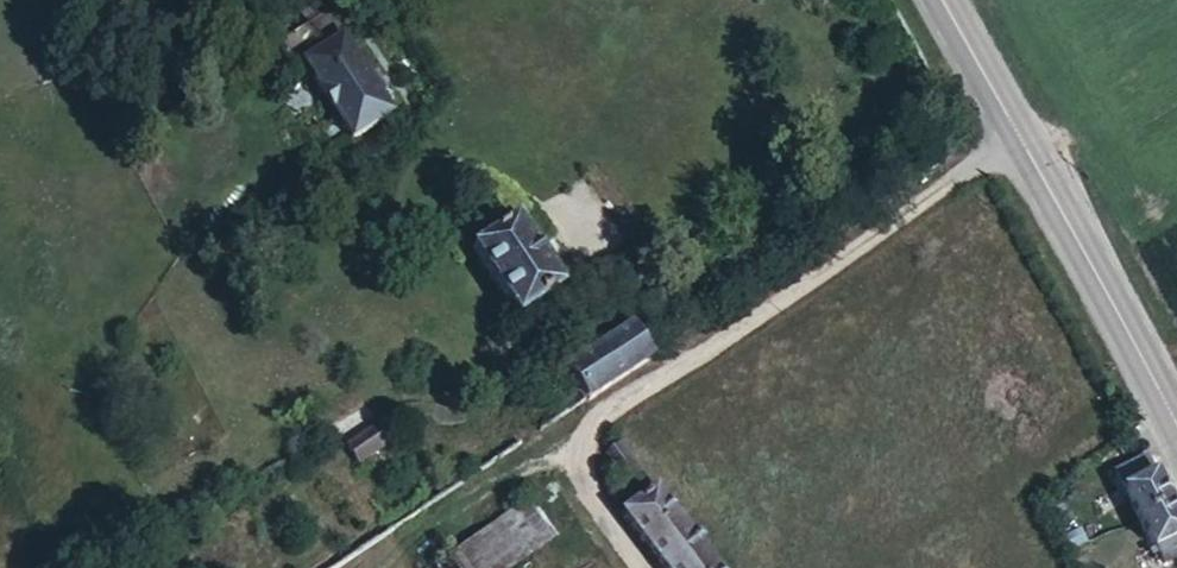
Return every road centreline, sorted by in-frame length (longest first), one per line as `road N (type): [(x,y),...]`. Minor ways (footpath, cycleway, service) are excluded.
road 1 (primary): [(1176,415),(949,0)]

